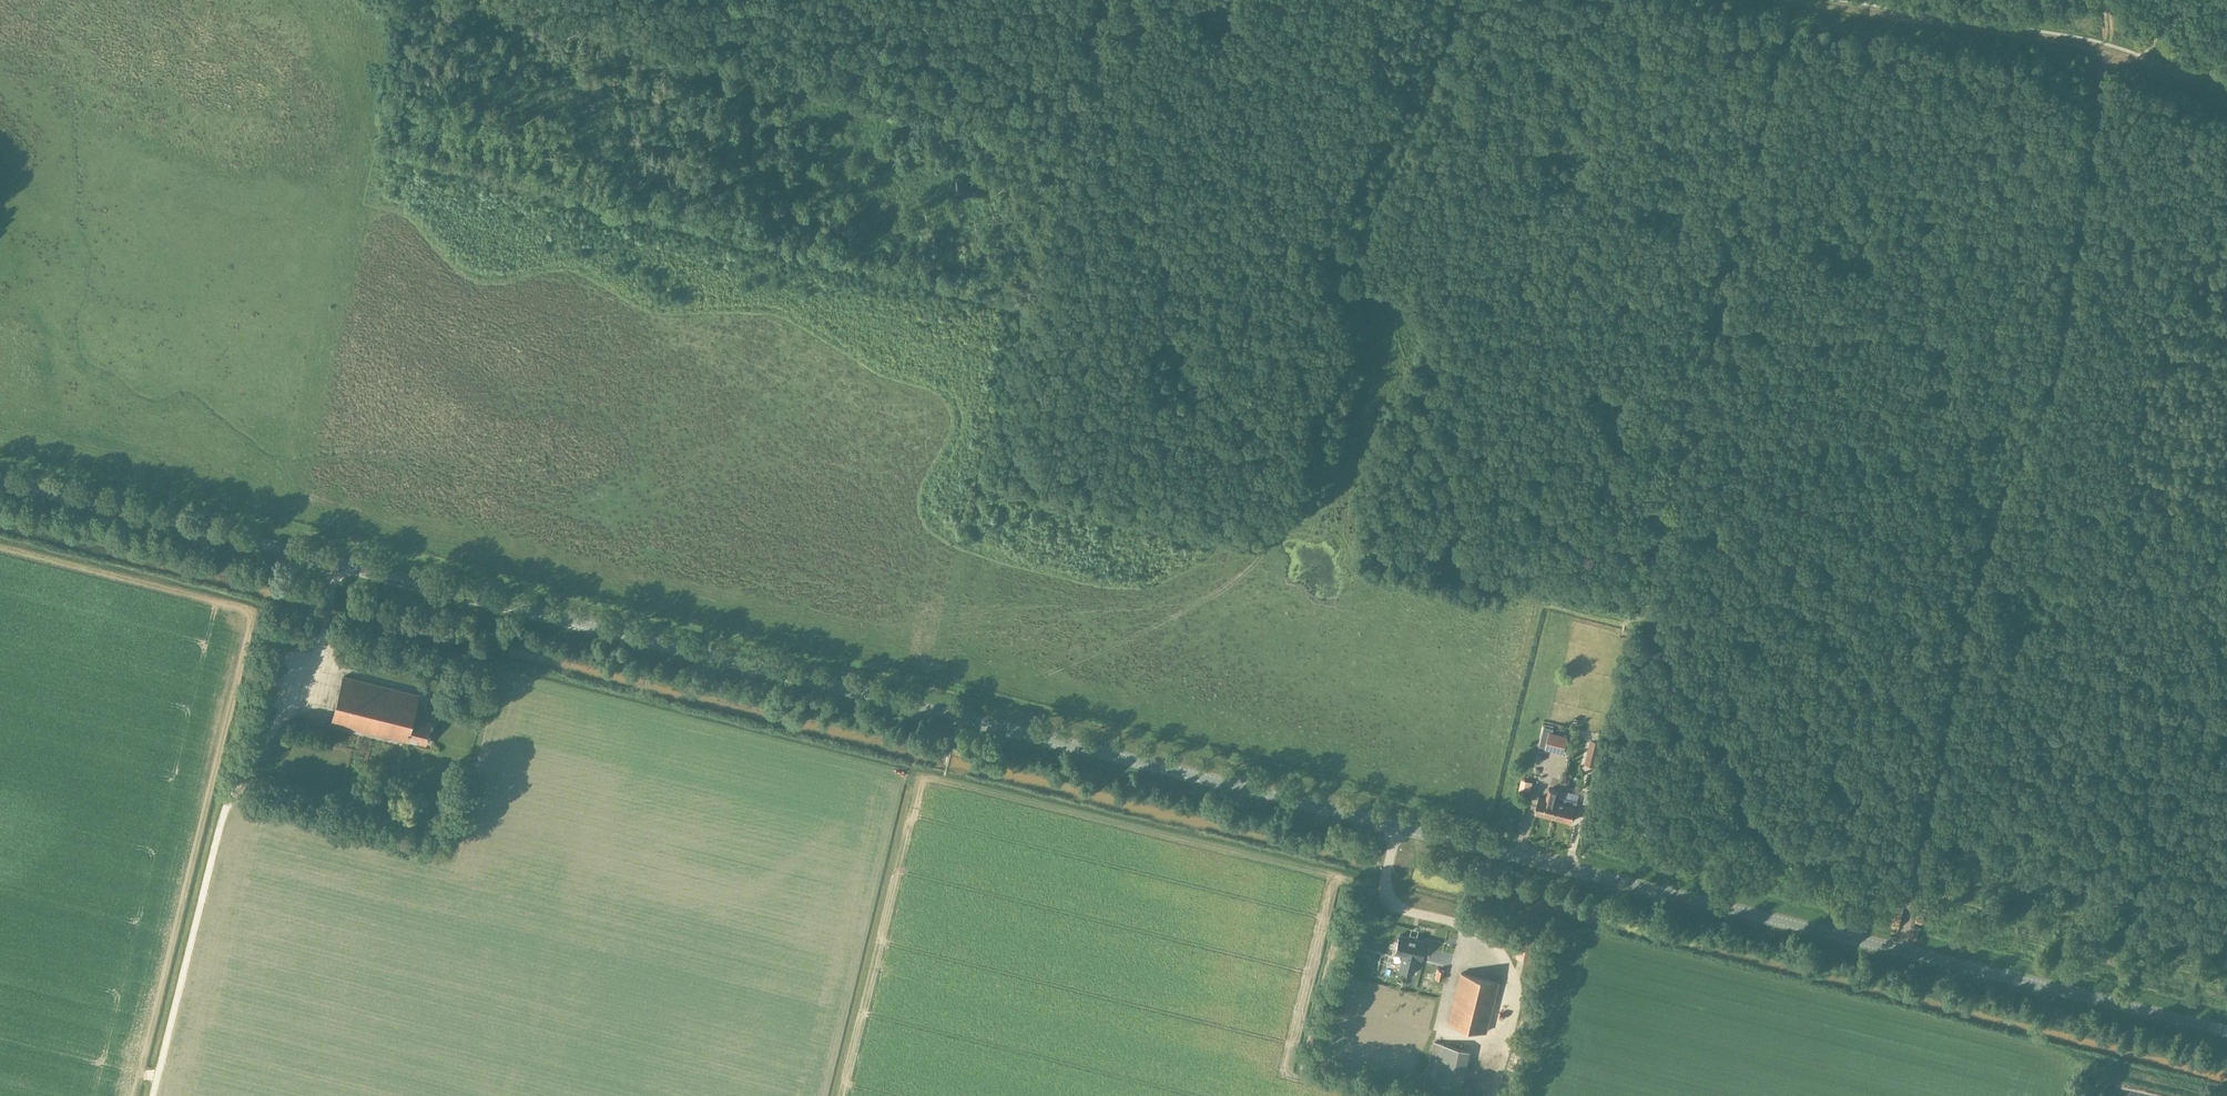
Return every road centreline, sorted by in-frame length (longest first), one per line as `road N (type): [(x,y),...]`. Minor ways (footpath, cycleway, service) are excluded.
road 1 (tertiary): [(2226,1032),(0,481)]
road 2 (track): [(1900,951),(1986,531),(2035,427),(2058,350),(2110,52)]
road 3 (track): [(1694,428),(1797,0)]
road 4 (track): [(1362,244),(1366,354),(1346,457),(1324,505),(1263,555)]
road 5 (track): [(1527,601),(1551,599),(1645,621),(1694,428)]
road 6 (track): [(1797,0),(2110,52)]
road 7 (track): [(1376,200),(1422,104),(1454,0)]
road 8 (track): [(2226,89),(2110,52)]

